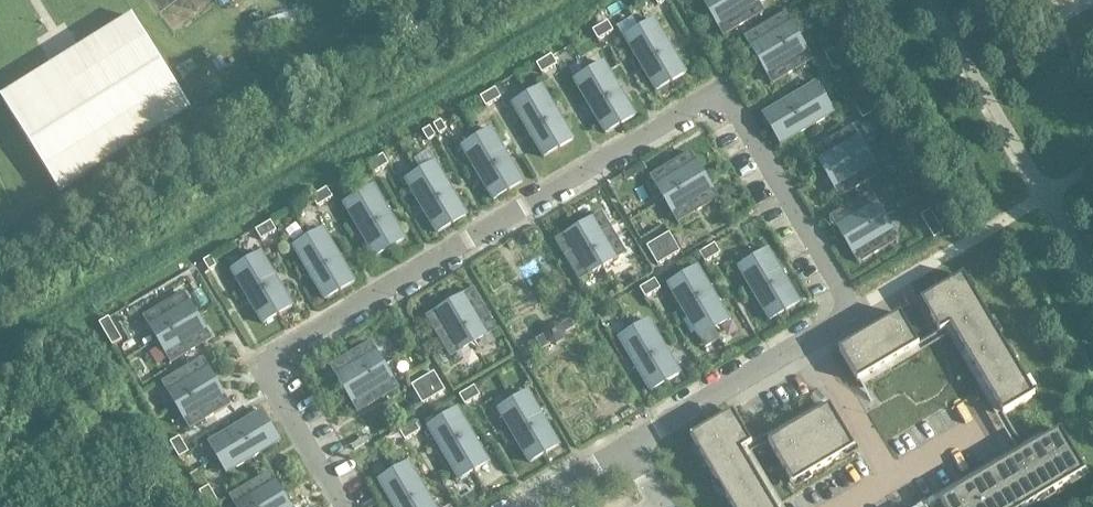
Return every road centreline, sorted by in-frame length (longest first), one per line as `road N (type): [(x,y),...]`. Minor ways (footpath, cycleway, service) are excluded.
road 1 (unclassified): [(625,444),(848,307),(723,91),(261,362),(344,506)]

